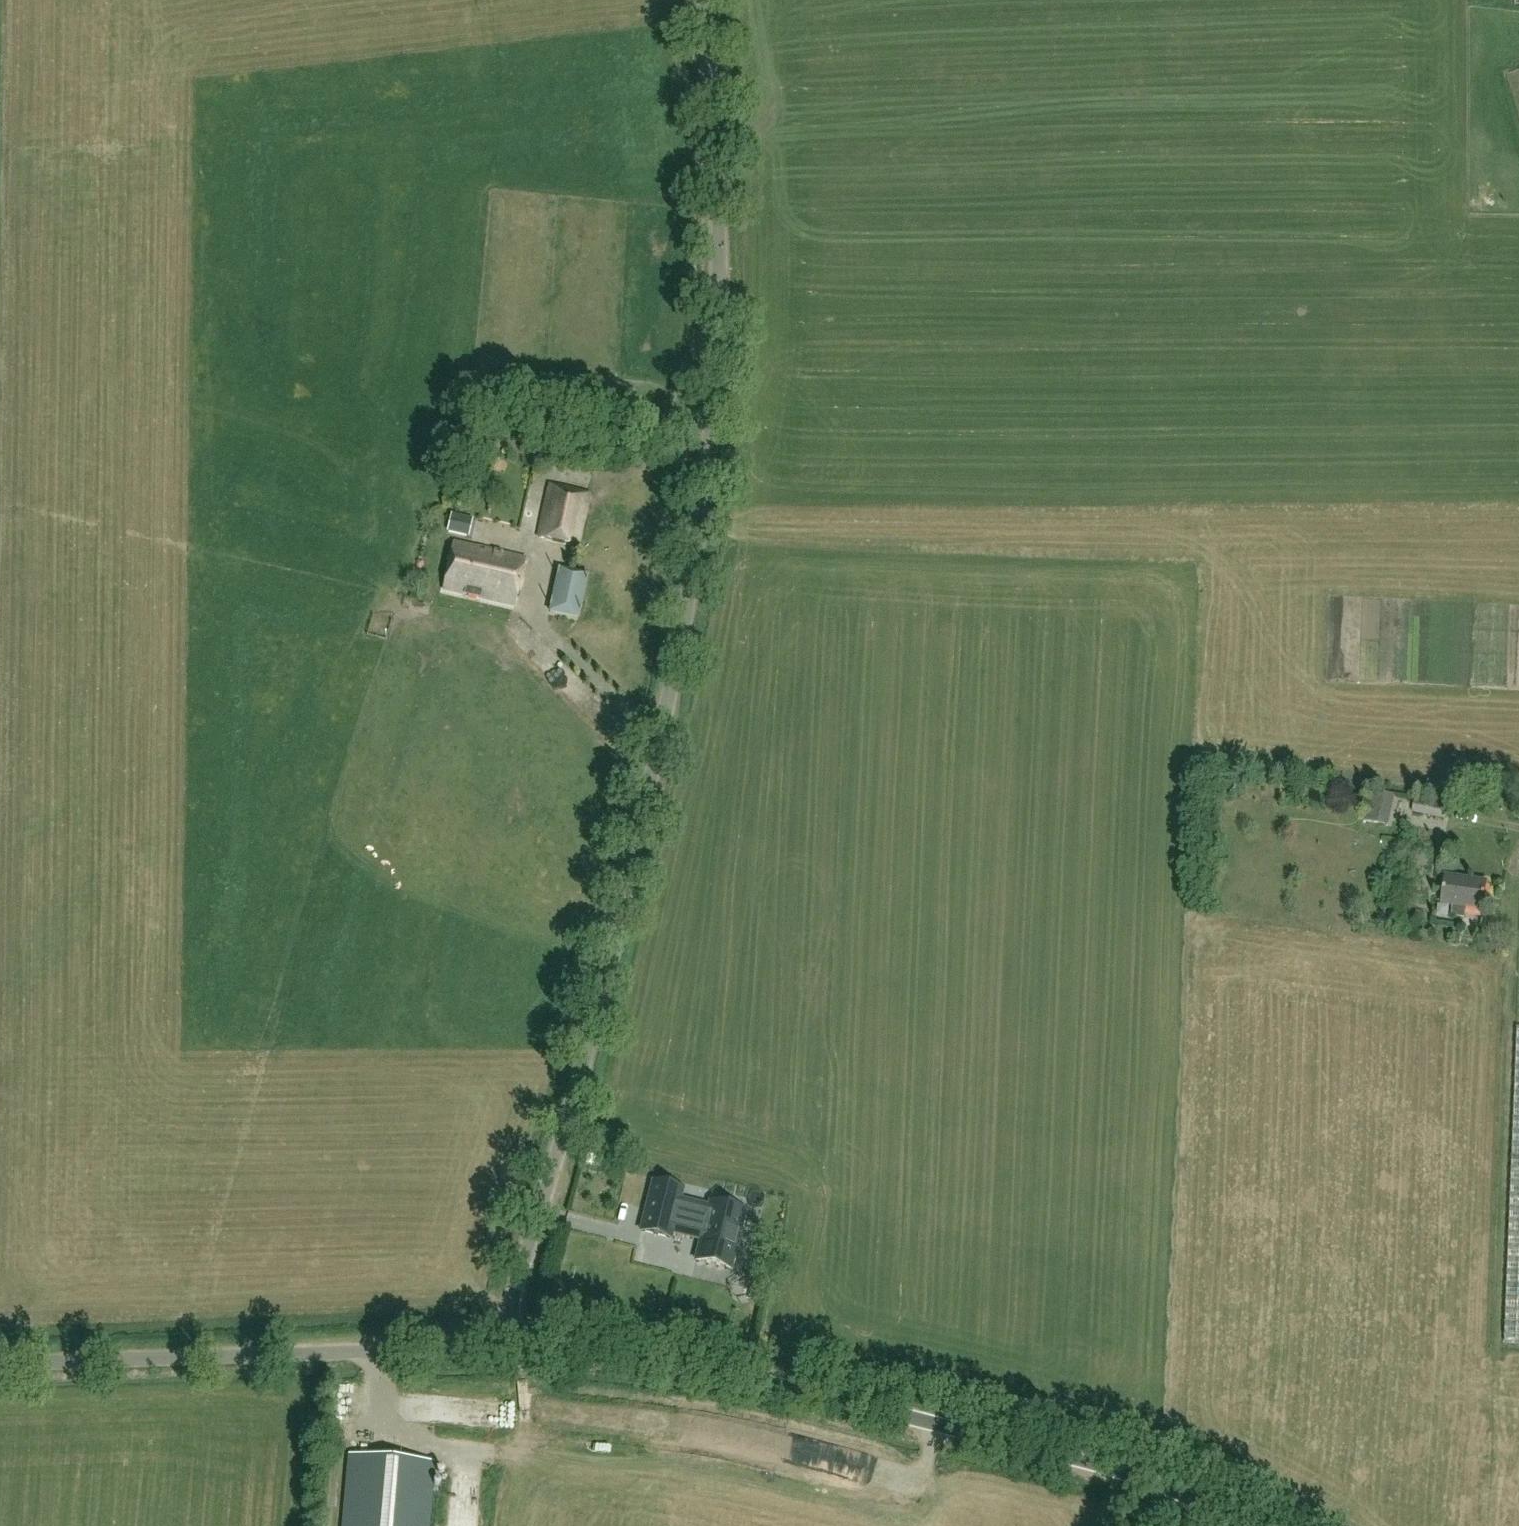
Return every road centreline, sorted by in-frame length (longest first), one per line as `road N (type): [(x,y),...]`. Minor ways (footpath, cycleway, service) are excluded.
road 1 (unclassified): [(506,1347),(663,767),(688,628),(722,278),(703,0)]
road 2 (unclassified): [(1235,1525),(1183,1497),(988,1438),(622,1352),(506,1347)]
road 3 (unclassified): [(506,1347),(0,1366)]

